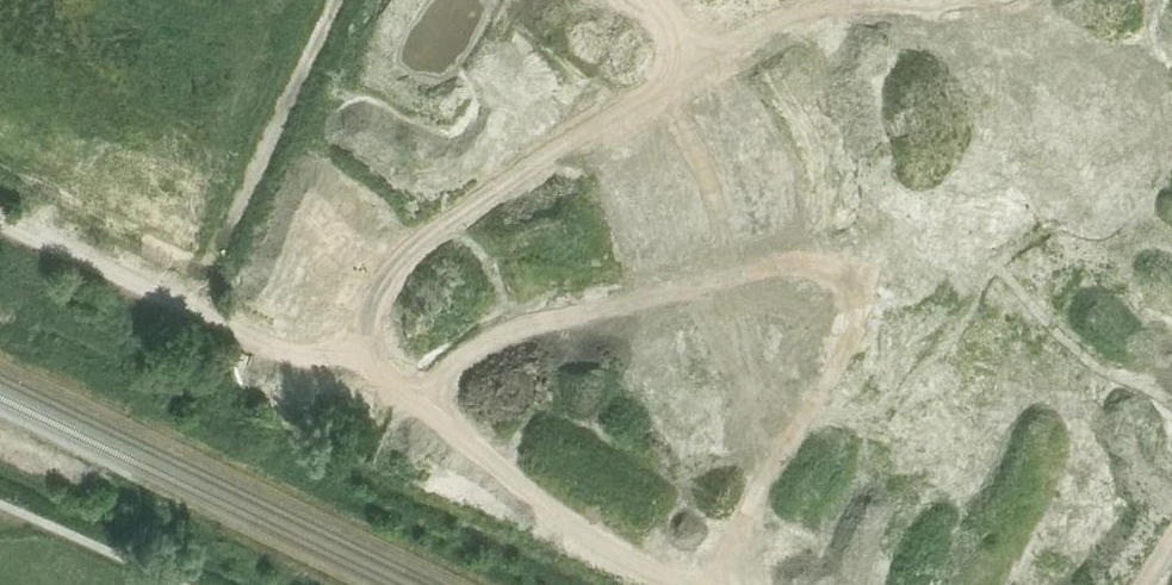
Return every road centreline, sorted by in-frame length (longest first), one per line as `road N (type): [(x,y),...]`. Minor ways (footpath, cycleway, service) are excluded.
road 1 (track): [(0,219),(312,364)]

